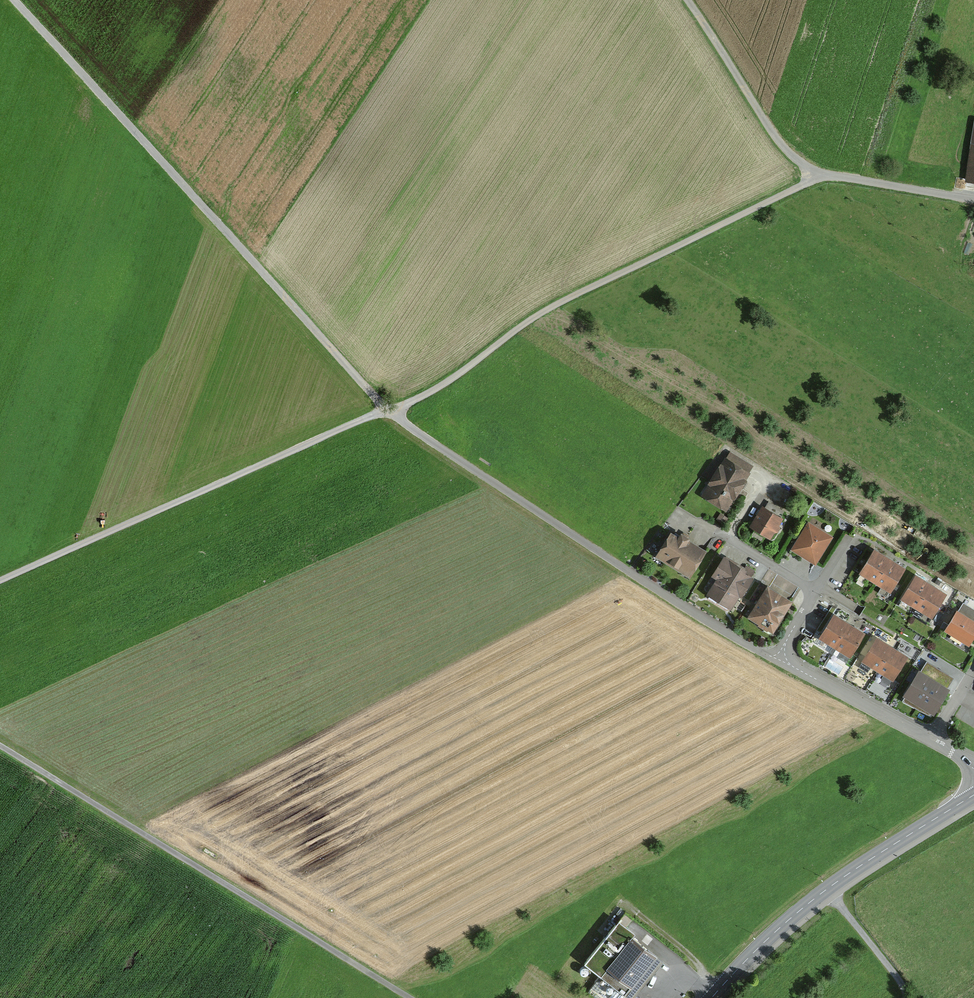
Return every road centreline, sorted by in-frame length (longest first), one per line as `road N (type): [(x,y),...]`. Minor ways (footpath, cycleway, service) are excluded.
road 1 (track): [(822,174),(565,303),(391,413),(0,580)]
road 2 (track): [(688,611),(391,413),(13,0)]
road 3 (track): [(0,746),(403,997)]
road 4 (primary): [(973,795),(826,890),(712,997)]
road 5 (track): [(822,174),(783,146),(686,0)]
road 6 (residential): [(931,742),(779,661)]
road 7 (track): [(973,199),(822,174)]

